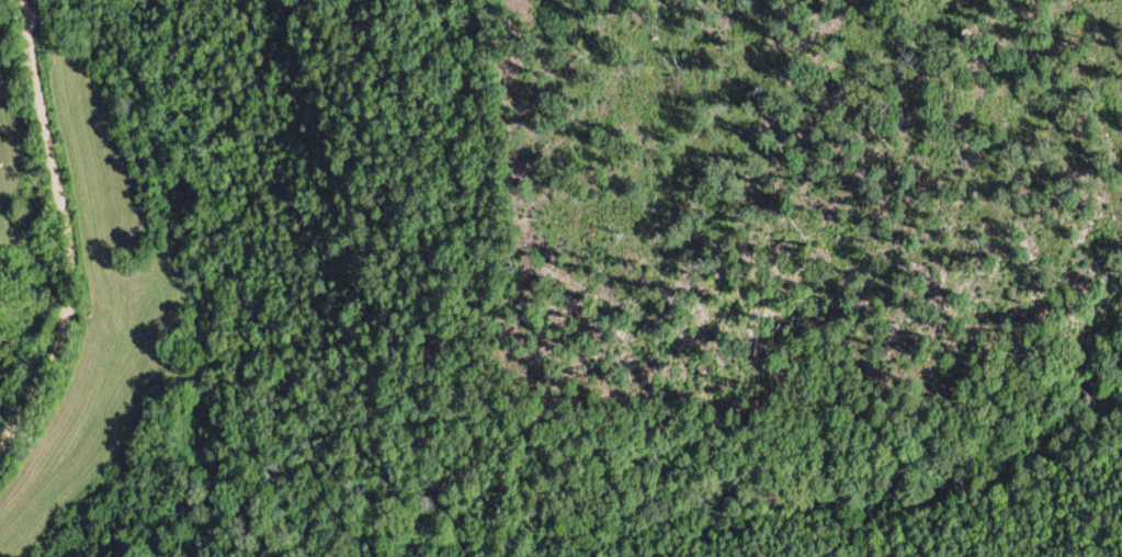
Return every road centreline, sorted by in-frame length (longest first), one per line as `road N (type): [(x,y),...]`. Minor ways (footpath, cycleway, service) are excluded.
road 1 (residential): [(0,413),(39,375),(69,304),(0,10)]

